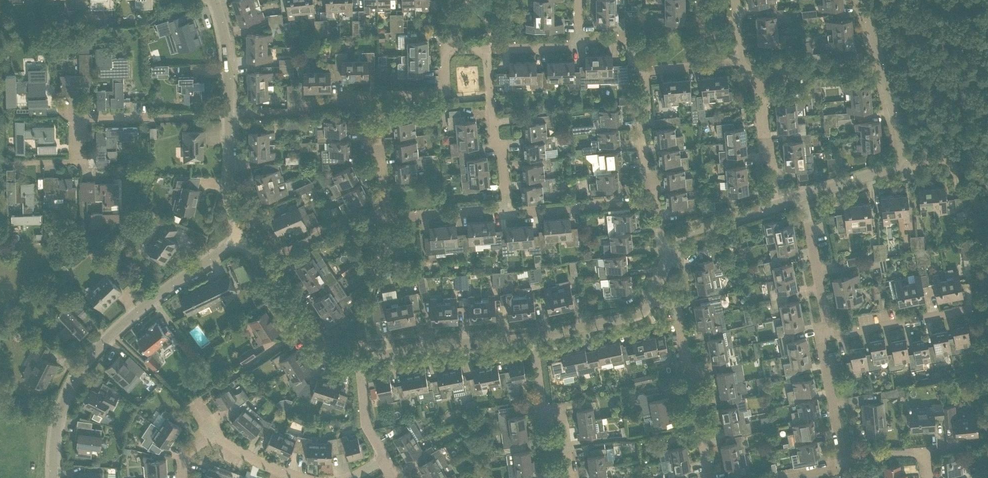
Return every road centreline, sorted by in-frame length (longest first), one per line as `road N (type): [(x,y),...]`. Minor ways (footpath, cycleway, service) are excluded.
road 1 (tertiary): [(51,477),(61,412),(89,358),(141,307),(244,235)]
road 2 (residential): [(5,162),(79,161),(78,117),(229,115)]
road 3 (residential): [(709,477),(676,314),(652,299)]
road 4 (residential): [(360,360),(532,337)]
road 5 (residential): [(218,436),(196,401),(305,328)]
road 6 (residential): [(363,97),(445,91),(445,50),(487,50)]
road 7 (residential): [(507,213),(487,50)]
road 8 (residential): [(819,337),(972,309)]
road 9 (residential): [(569,477),(562,422),(541,404),(532,337)]
road 10 (residential): [(507,213),(655,200)]
road 11 (residential): [(819,337),(826,318),(802,196)]
road 12 (residential): [(775,205),(761,95),(749,73)]
road 13 (residential): [(229,115),(295,112),(363,97)]
road 14 (residential): [(262,264),(343,223),(387,218)]
road 15 (residential): [(749,73),(880,62)]
road 16 (residential): [(655,200),(645,171),(644,71)]
road 17 (residential): [(532,337),(636,316),(652,299)]
road 18 (residential): [(387,218),(384,171),(366,147),(363,97)]
road 19 (residential): [(842,458),(819,337)]
road 20 (tertiary): [(244,235),(230,196),(229,115)]
road 21 (residential): [(387,218),(507,213)]

